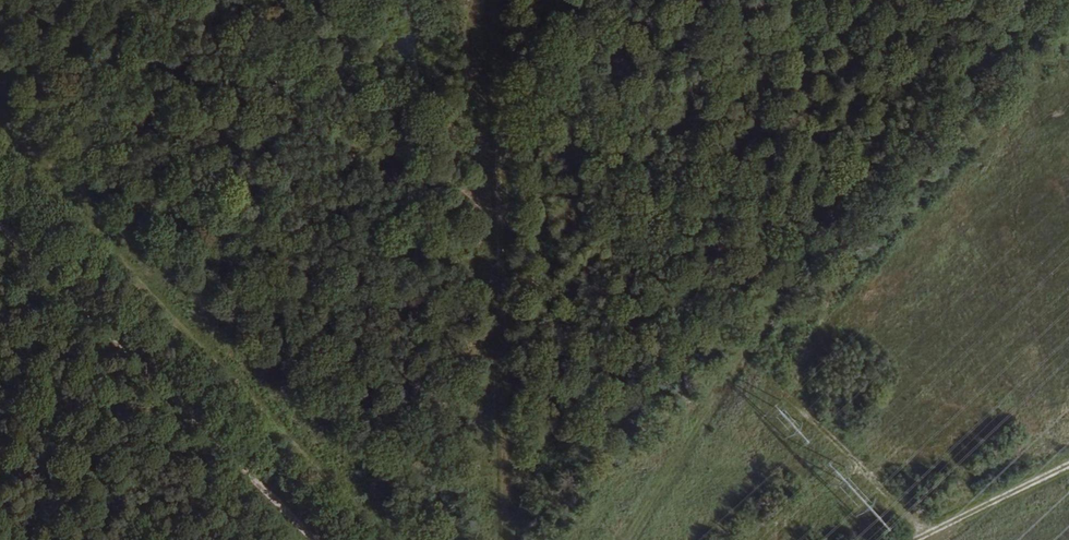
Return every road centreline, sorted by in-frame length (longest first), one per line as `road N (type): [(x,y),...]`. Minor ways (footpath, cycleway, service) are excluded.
road 1 (track): [(0,131),(98,222),(401,539)]
road 2 (track): [(317,539),(0,221)]
road 3 (track): [(1068,480),(942,539)]

